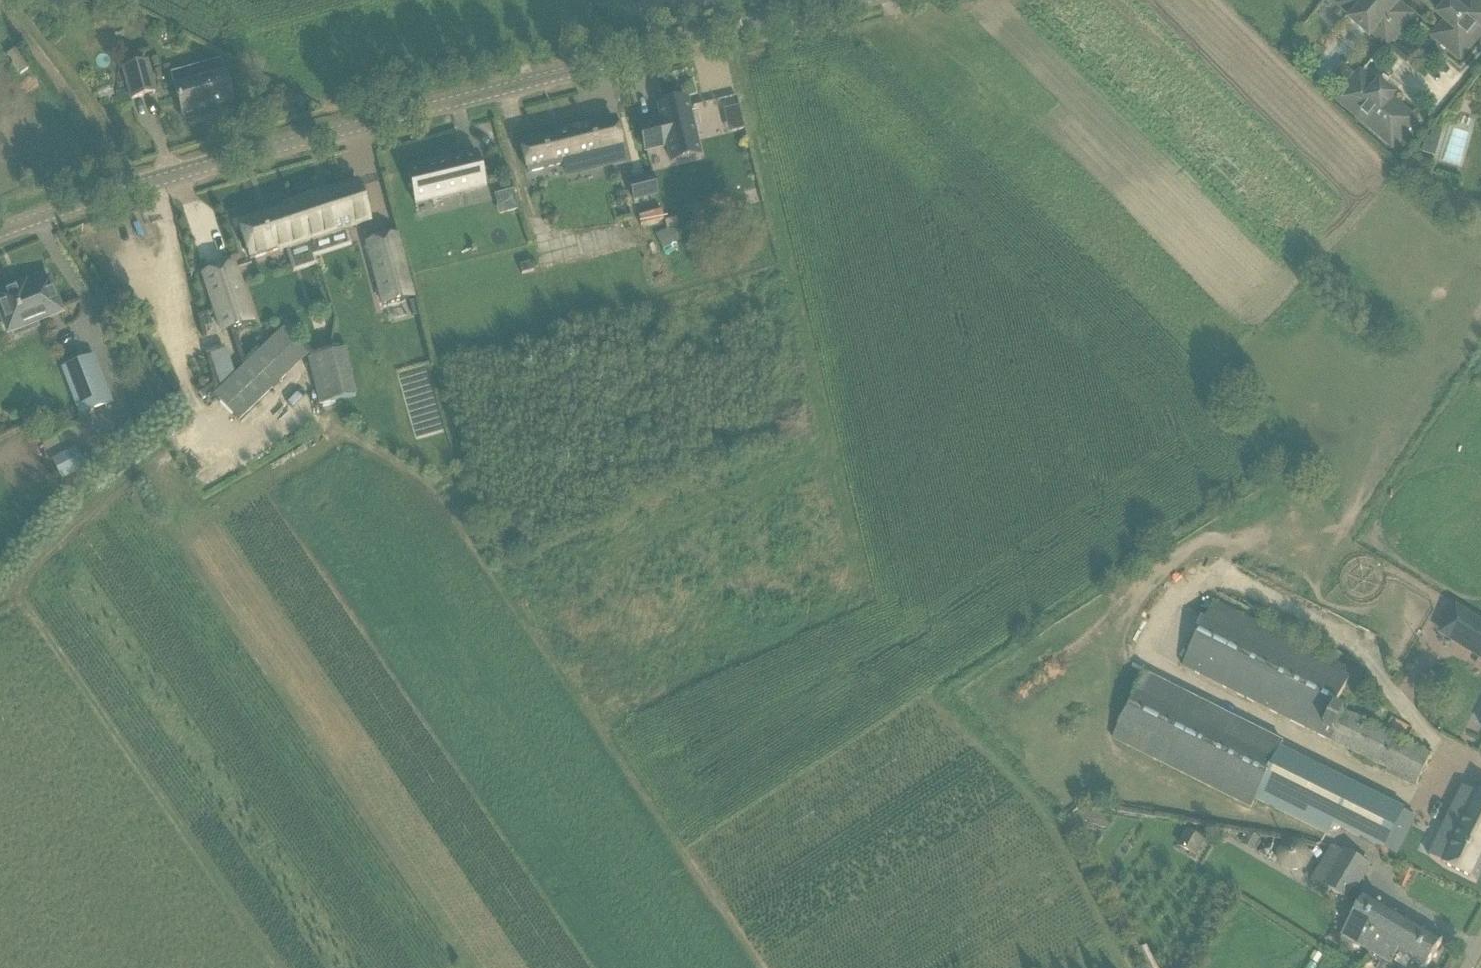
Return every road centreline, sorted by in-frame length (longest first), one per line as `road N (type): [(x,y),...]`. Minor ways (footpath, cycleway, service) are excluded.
road 1 (unclassified): [(832,0),(41,211),(0,234)]

